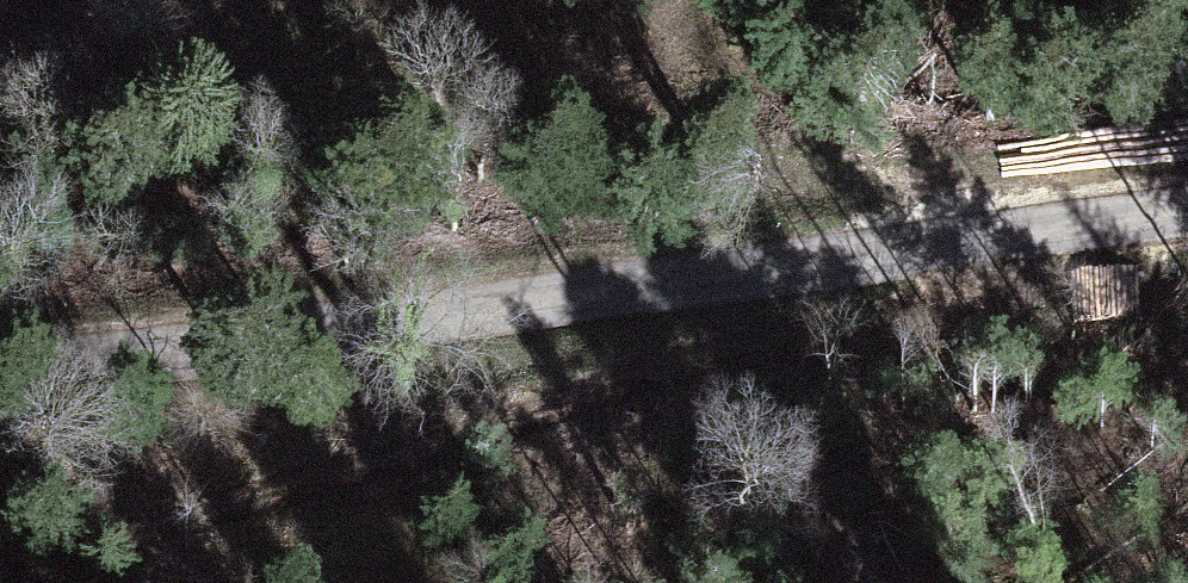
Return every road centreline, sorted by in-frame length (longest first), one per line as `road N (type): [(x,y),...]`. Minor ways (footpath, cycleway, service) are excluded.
road 1 (tertiary): [(1187,207),(0,362)]
road 2 (track): [(0,88),(248,94),(588,126),(833,175),(1004,231)]

